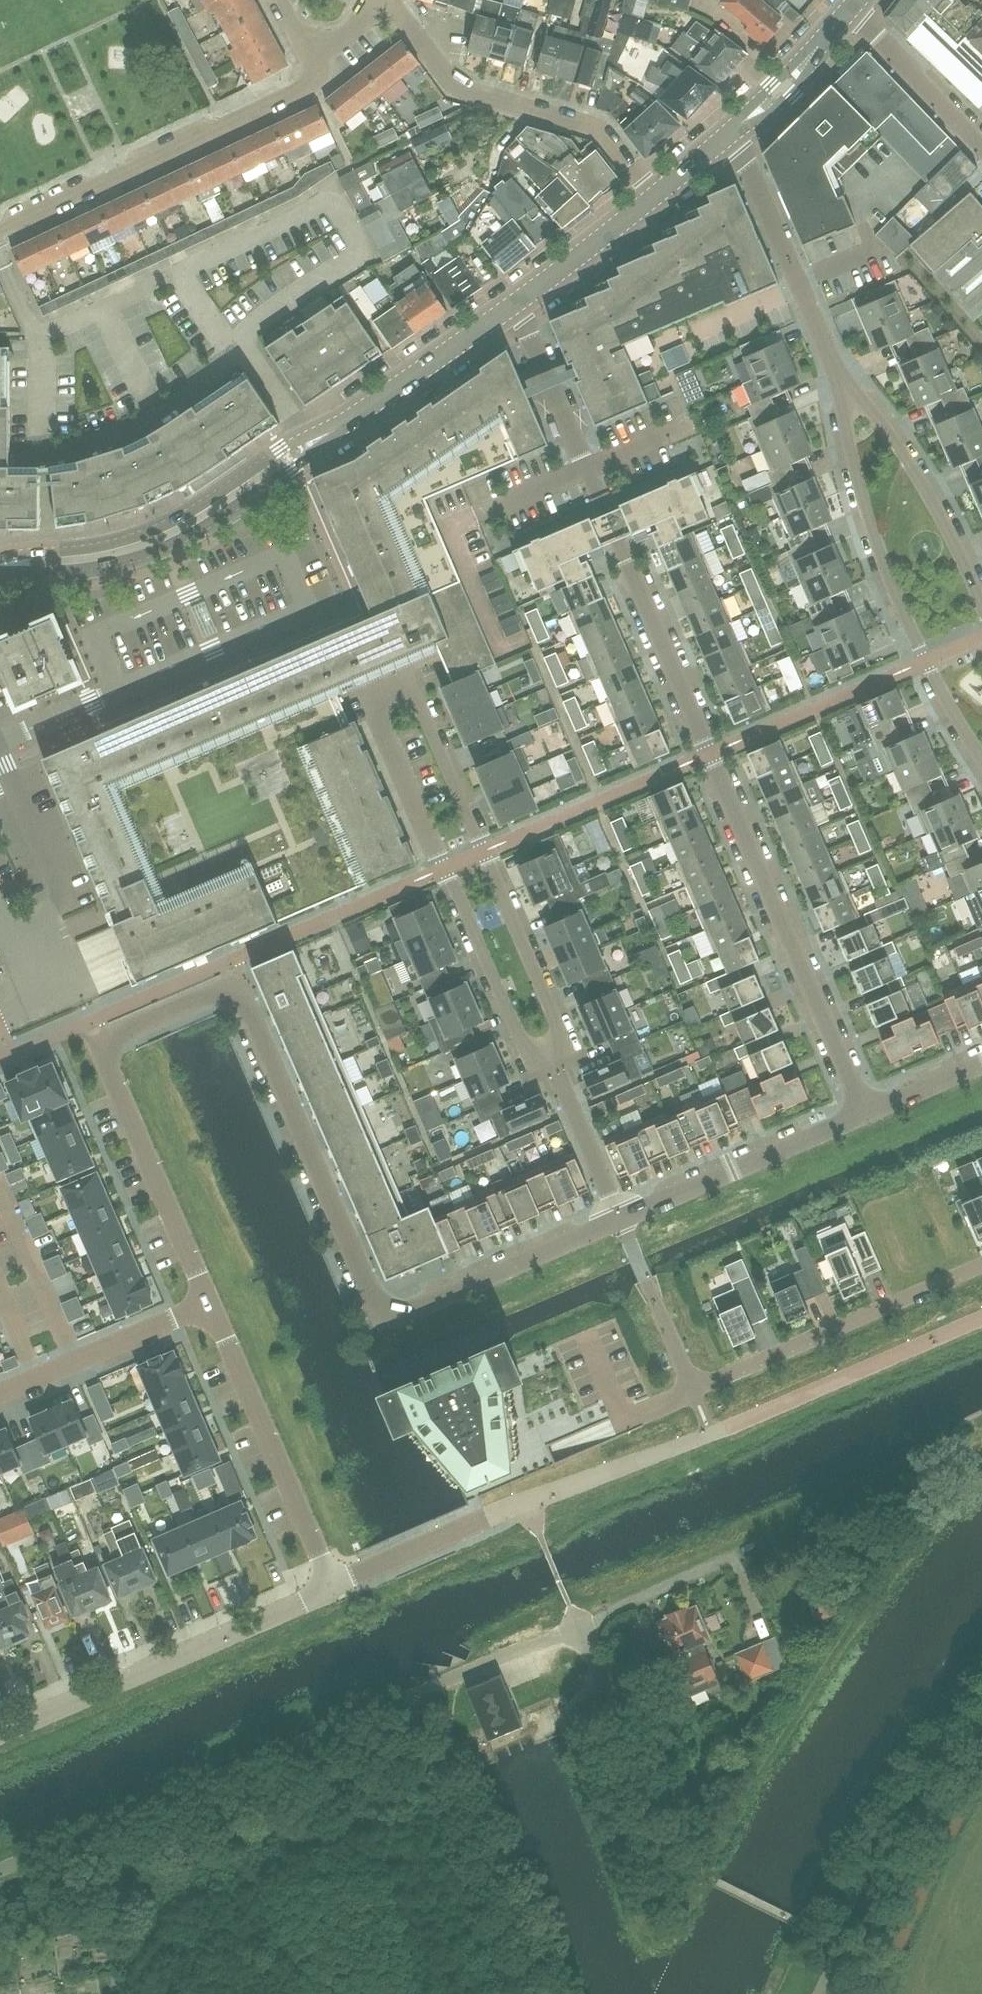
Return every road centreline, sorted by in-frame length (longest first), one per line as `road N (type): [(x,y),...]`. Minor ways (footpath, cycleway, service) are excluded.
road 1 (residential): [(210,1302),(99,1039),(235,981),(387,1324),(623,1221)]
road 2 (residential): [(869,1114),(515,306)]
road 3 (residential): [(553,1056),(530,1054),(522,1041),(375,698),(413,682),(568,1039)]
road 4 (residential): [(0,1871),(578,1629)]
road 5 (tertiary): [(0,567),(100,557),(189,527),(515,306)]
road 6 (residential): [(330,1588),(714,1438)]
road 7 (residential): [(981,758),(930,670),(889,576),(845,425),(850,401)]
road 8 (residential): [(0,232),(302,93),(324,67)]
road 9 (residential): [(0,1731),(330,1588)]
road 10 (residential): [(657,191),(593,128),(492,102),(452,81),(377,7)]
road 11 (residential): [(694,1392),(981,1267)]
road 12 (residential): [(330,1588),(210,1302)]
road 13 (residential): [(850,401),(801,281),(723,131)]
road 14 (residential): [(714,1438),(981,1322)]
road 15 (residential): [(623,1221),(869,1114)]
road 16 (residential): [(981,603),(900,448),(872,411),(850,401)]
road 17 (residential): [(0,1392),(210,1302)]
road 18 (residential): [(981,146),(847,8)]
road 19 (tertiary): [(515,306),(657,191)]
road 20 (residential): [(553,1056),(623,1221)]
road 21 (tertiary): [(723,131),(847,8)]
road 22 (residential): [(869,1114),(981,1065)]

